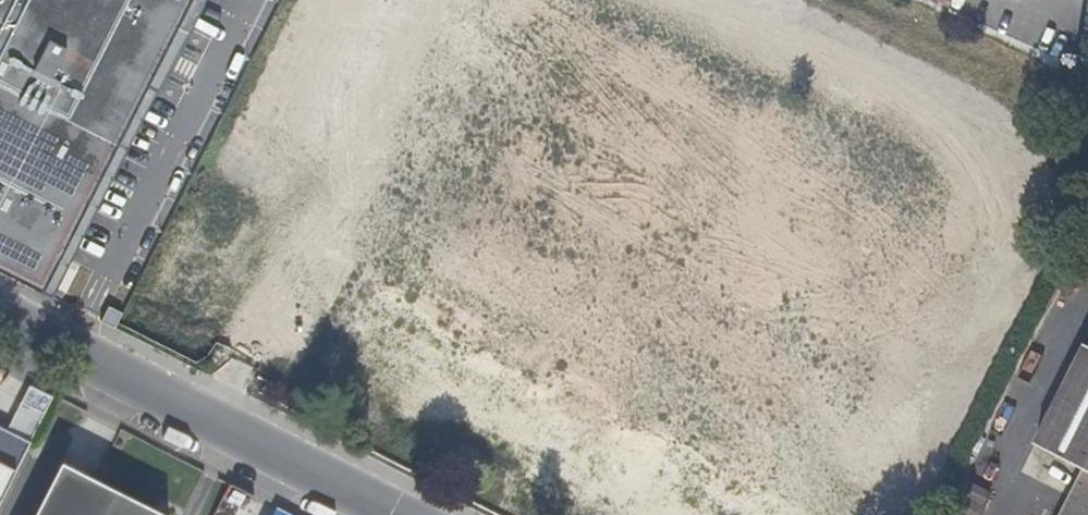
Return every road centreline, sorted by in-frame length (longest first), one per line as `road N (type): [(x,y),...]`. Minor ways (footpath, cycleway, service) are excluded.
road 1 (residential): [(0,317),(119,386),(376,514)]

